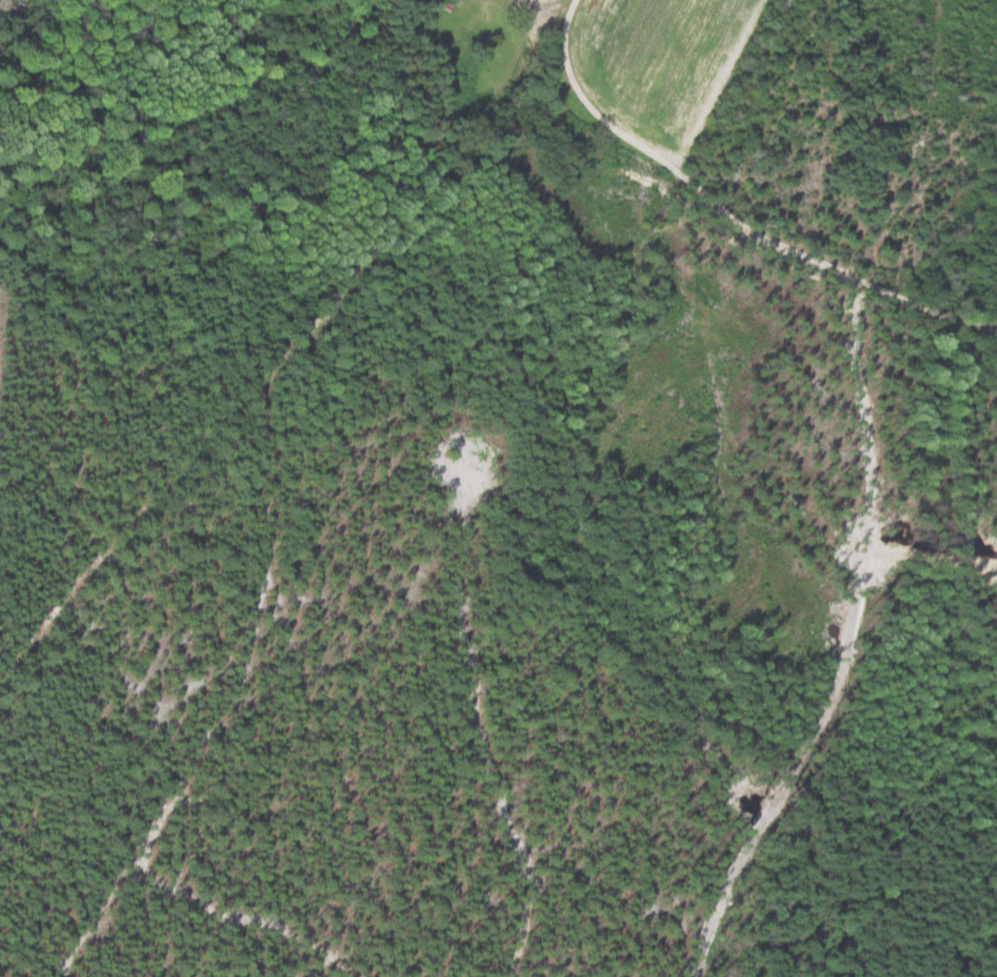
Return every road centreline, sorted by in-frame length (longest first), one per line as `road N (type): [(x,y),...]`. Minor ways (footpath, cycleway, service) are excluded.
road 1 (residential): [(454,0),(477,32),(544,64),(576,67),(605,121),(659,156),(996,291)]

